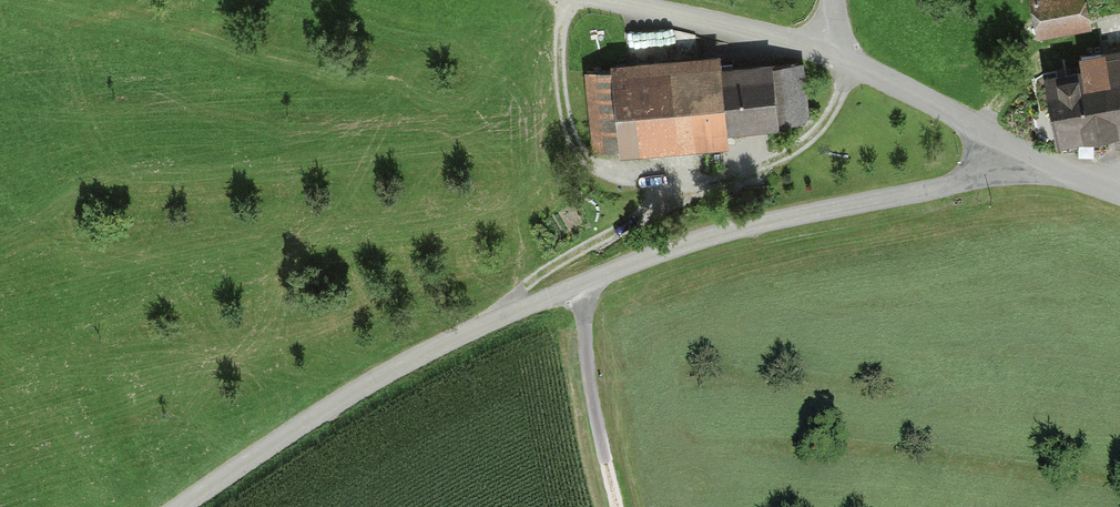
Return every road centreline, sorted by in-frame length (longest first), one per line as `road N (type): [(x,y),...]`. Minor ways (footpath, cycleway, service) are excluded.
road 1 (unclassified): [(182,506),(398,365),(595,278),(750,226),(962,183),(1002,168),(1015,145)]
road 2 (track): [(568,0),(560,57),(565,113),(575,149),(600,172),(654,180),(731,175),(772,161),(815,136),(856,65)]
road 3 (track): [(700,177),(516,289),(492,323)]
road 4 (unclassified): [(842,59),(603,0)]
road 5 (unclassified): [(1015,145),(842,59)]
road 6 (track): [(977,126),(1030,62),(1119,31)]

